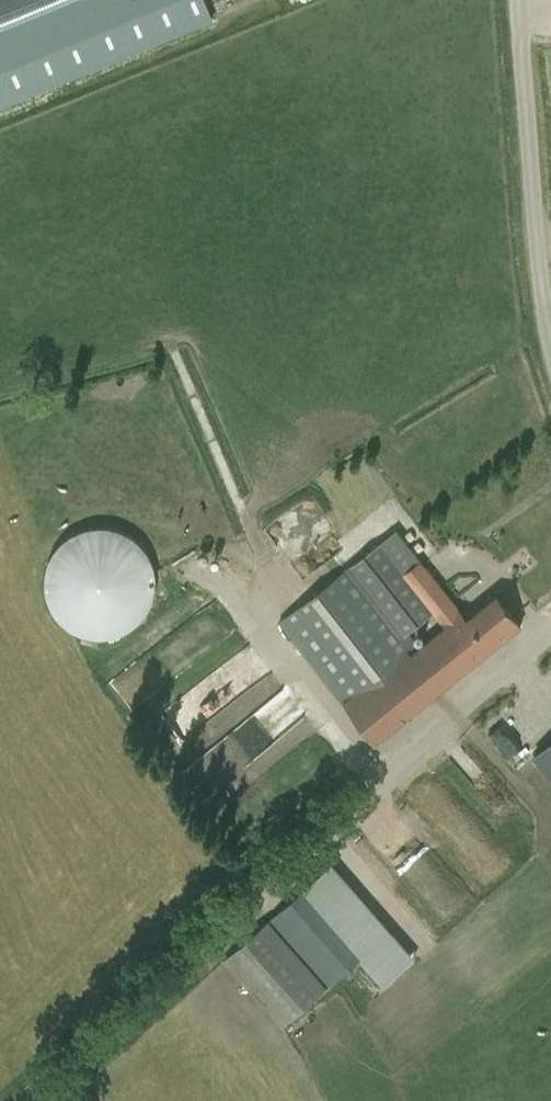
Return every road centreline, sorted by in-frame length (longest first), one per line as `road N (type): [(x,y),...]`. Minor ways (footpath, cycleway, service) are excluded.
road 1 (unclassified): [(28,1100),(550,640)]
road 2 (unclassified): [(550,350),(537,272),(518,0)]

